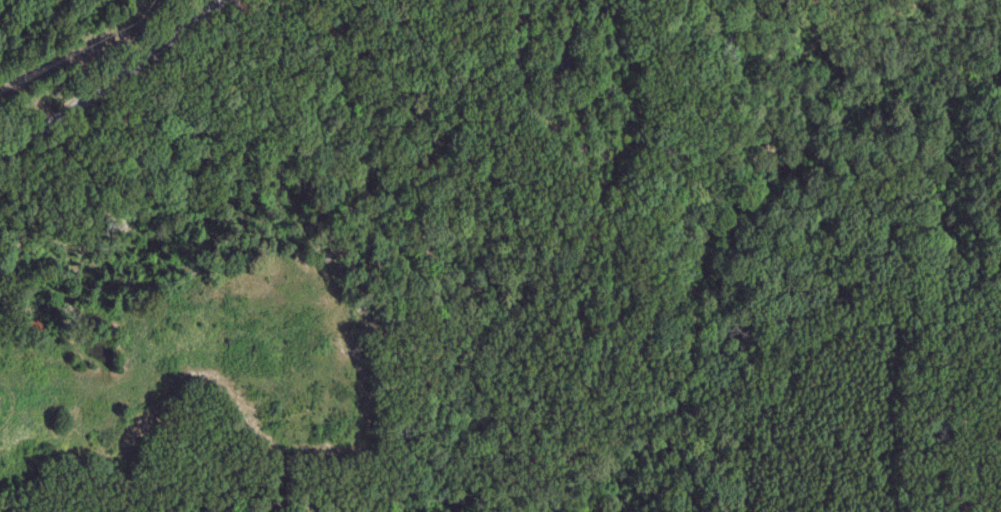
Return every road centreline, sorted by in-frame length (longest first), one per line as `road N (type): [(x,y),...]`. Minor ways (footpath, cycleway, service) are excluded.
road 1 (tertiary): [(228,0),(0,153)]

